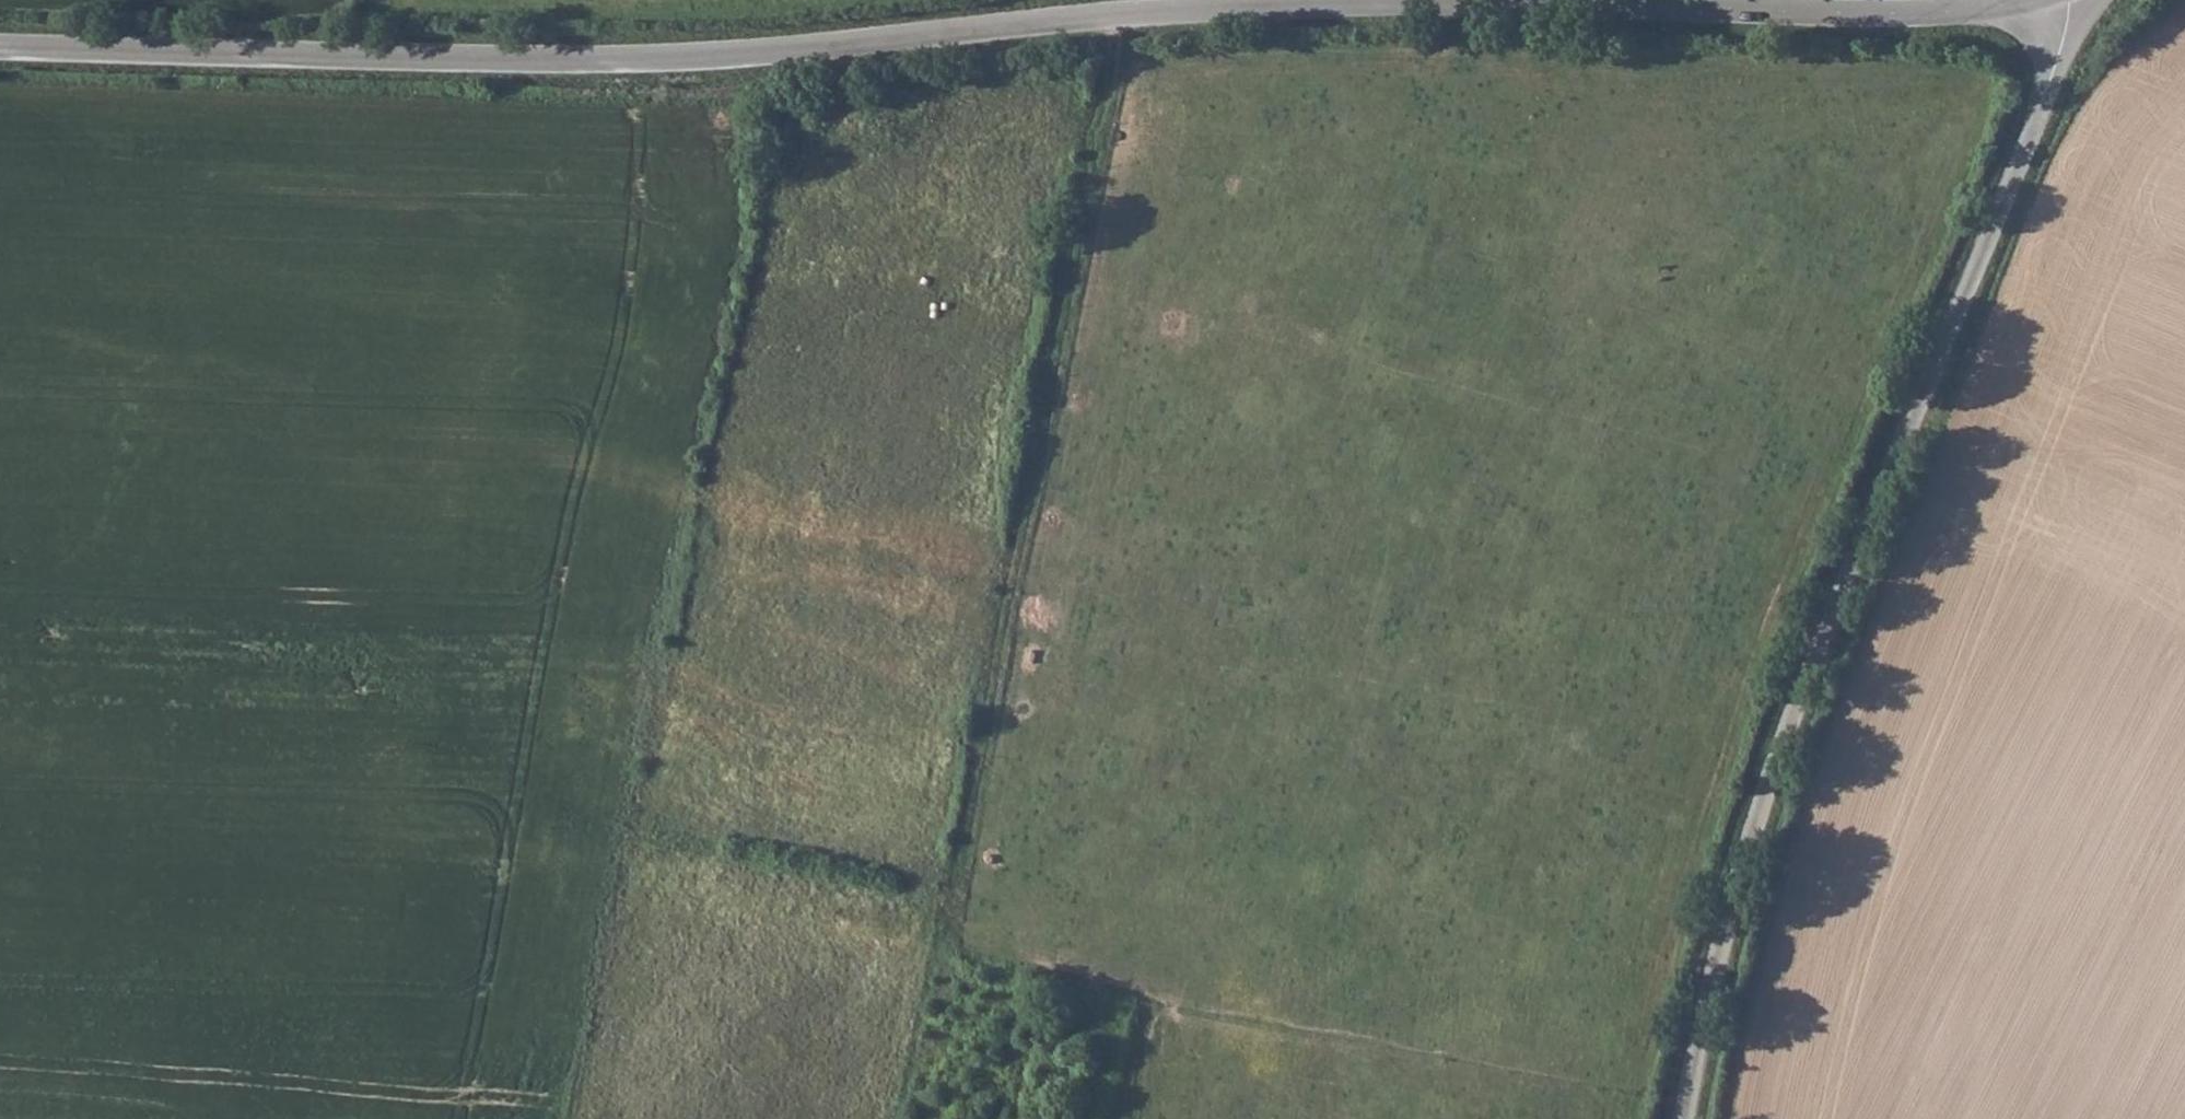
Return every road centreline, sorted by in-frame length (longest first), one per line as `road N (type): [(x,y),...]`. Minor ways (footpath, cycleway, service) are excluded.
road 1 (unclassified): [(2022,0),(1901,16),(1327,4),(740,54),(569,59),(0,48)]
road 2 (unclassified): [(1686,1118),(1712,977),(1757,823),(2053,64),(2066,0)]

